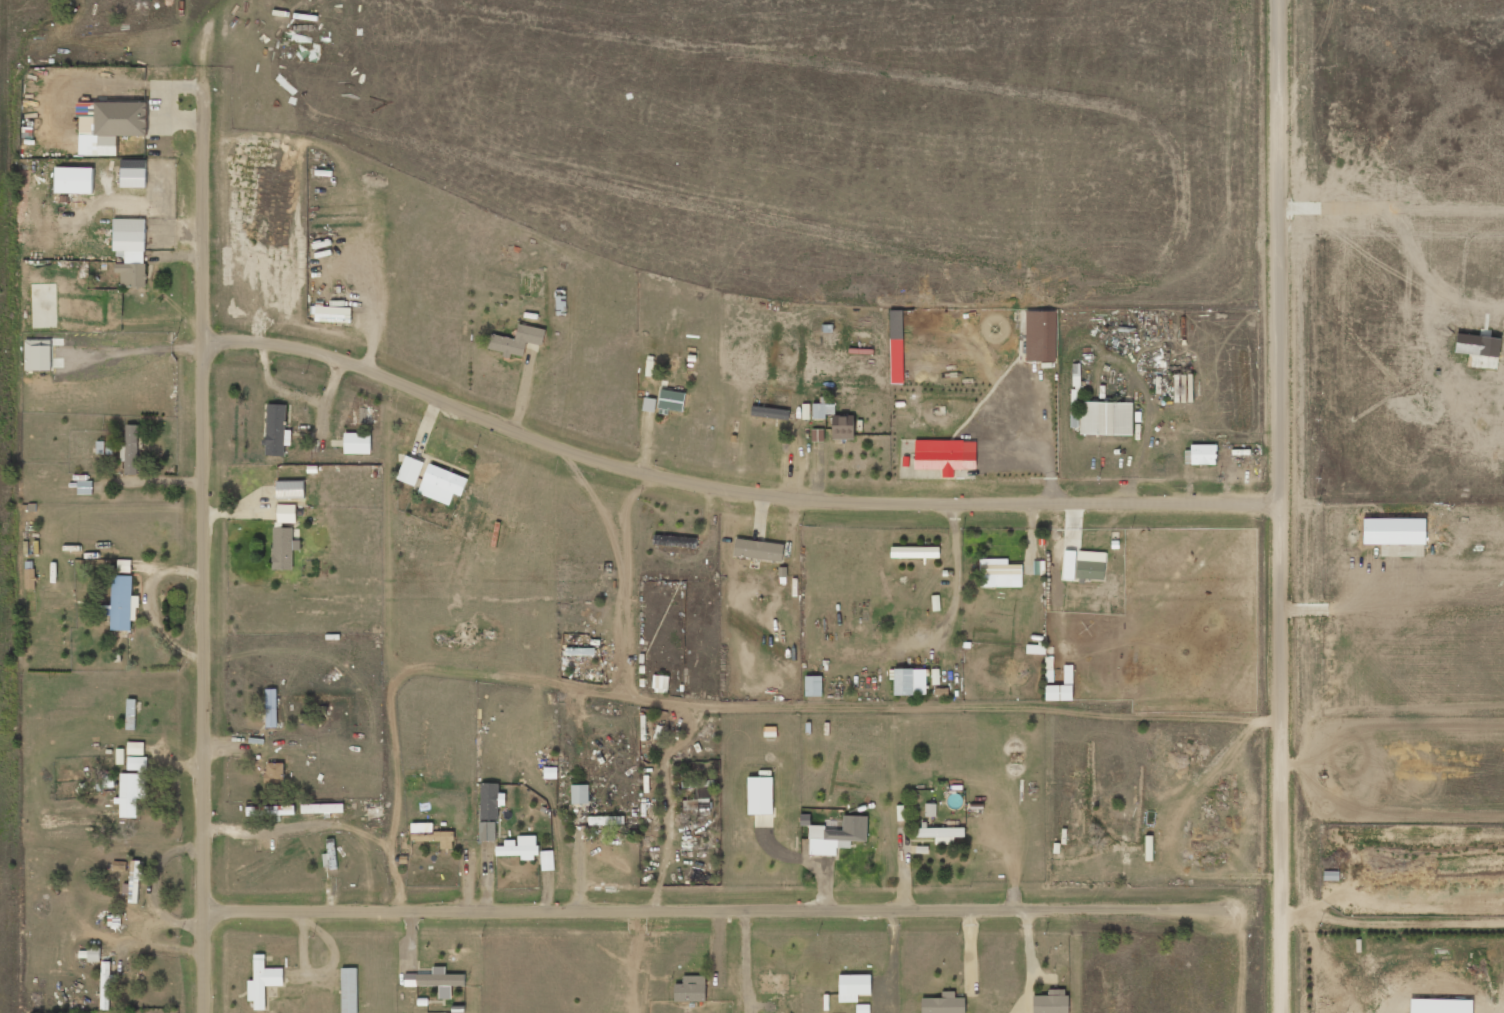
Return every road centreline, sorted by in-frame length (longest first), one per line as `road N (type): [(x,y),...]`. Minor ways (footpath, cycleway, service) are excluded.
road 1 (residential): [(1283,501),(834,499),(747,490),(544,439),(310,349),(204,338)]
road 2 (residential): [(1279,1012),(1282,0)]
road 3 (residential): [(207,909),(1215,908)]
road 4 (residential): [(208,1012),(206,62)]

